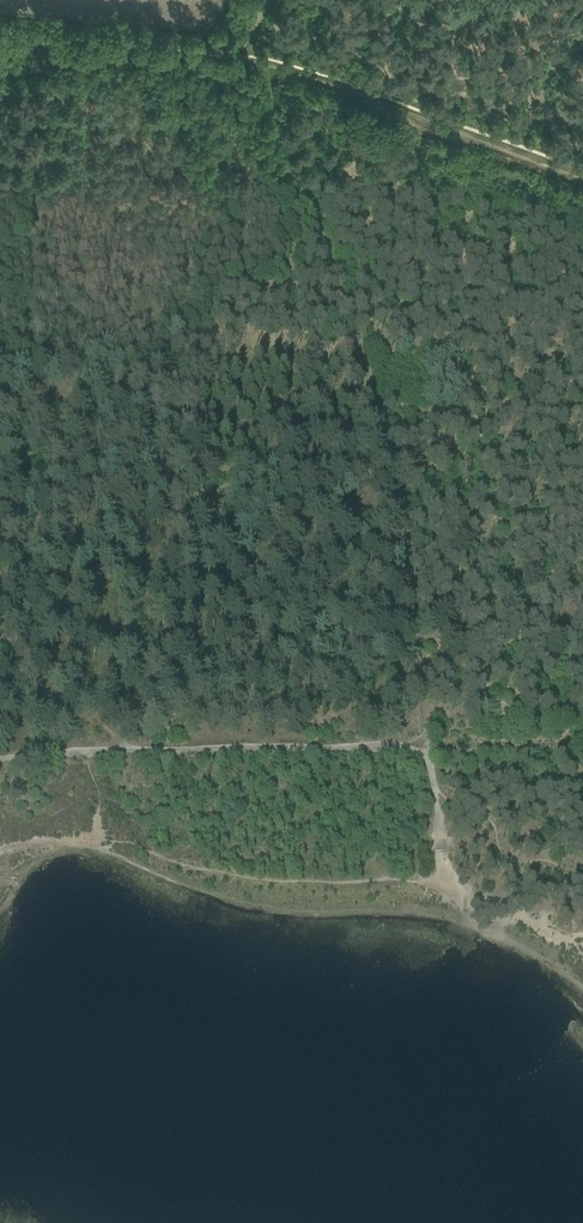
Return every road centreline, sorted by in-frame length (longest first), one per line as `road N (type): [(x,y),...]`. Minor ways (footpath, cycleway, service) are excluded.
road 1 (track): [(0,37),(188,46),(242,59),(582,180)]
road 2 (track): [(429,745),(0,760)]
road 3 (track): [(39,451),(403,463)]
road 4 (track): [(429,745),(582,744)]

